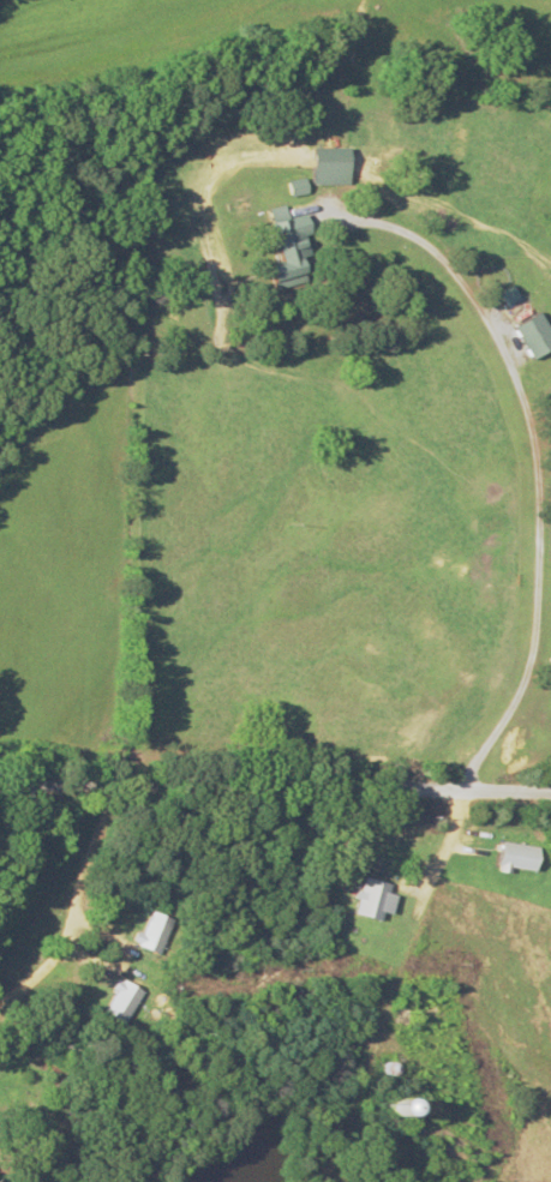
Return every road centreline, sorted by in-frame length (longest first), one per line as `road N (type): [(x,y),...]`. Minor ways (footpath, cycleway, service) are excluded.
road 1 (residential): [(0,787),(550,789)]
road 2 (track): [(0,880),(10,858),(119,788)]

